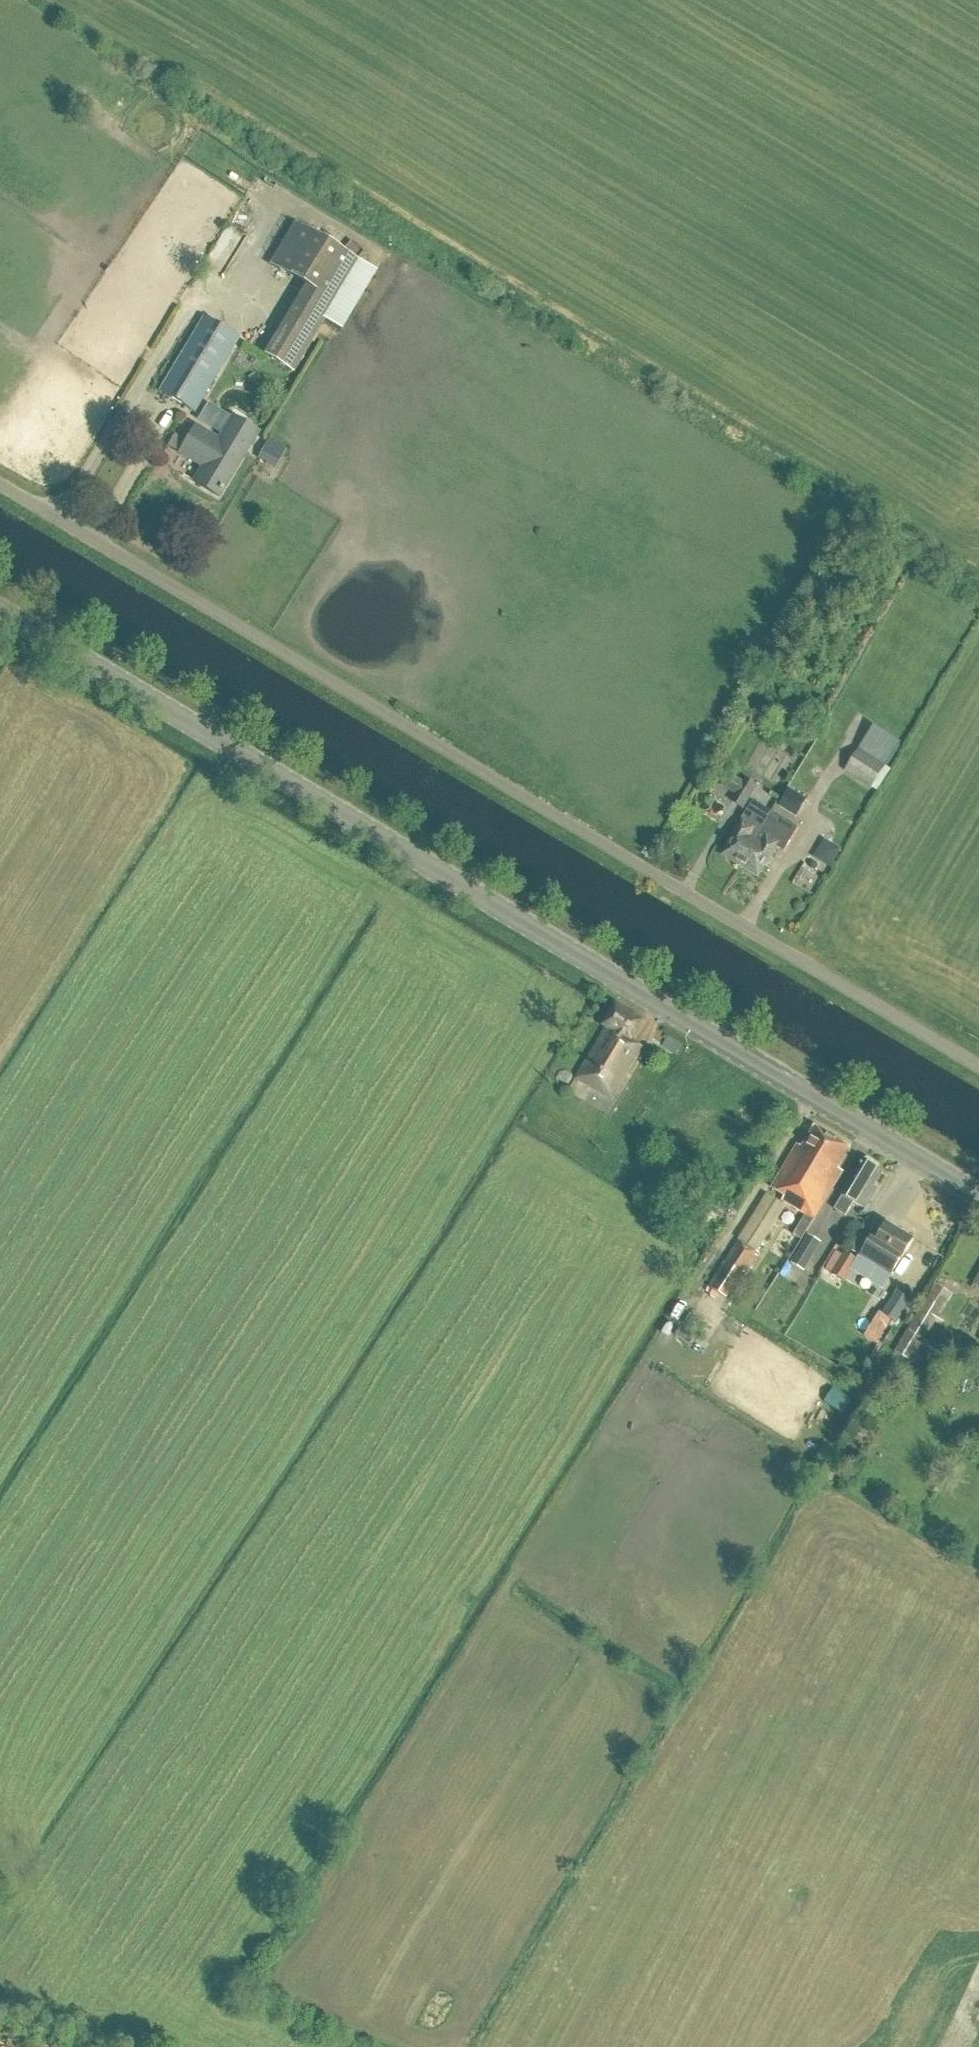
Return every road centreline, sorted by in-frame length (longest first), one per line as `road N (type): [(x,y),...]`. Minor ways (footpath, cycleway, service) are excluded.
road 1 (secondary): [(978,1195),(0,612)]
road 2 (unclassified): [(978,1064),(0,485)]

